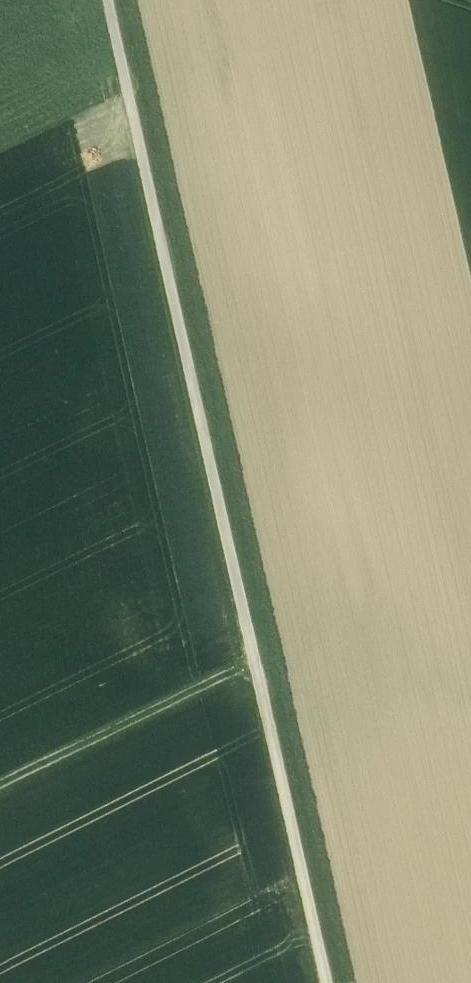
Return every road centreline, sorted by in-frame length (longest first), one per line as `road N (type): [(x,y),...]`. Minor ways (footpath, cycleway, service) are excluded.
road 1 (track): [(110,0),(328,982)]
road 2 (track): [(0,807),(260,679)]
road 3 (track): [(0,166),(132,100)]

